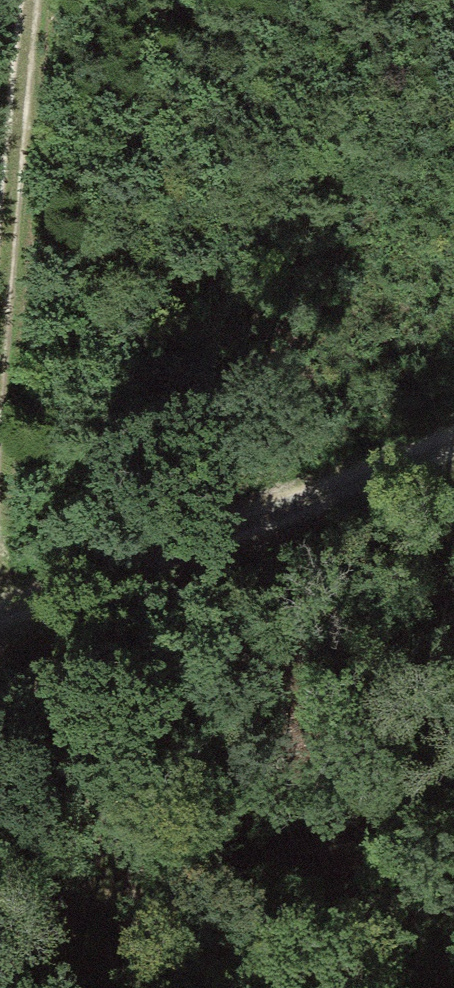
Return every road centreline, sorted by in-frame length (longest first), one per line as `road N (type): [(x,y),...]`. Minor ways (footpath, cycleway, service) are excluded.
road 1 (track): [(0,611),(453,443)]
road 2 (track): [(30,0),(0,319)]

